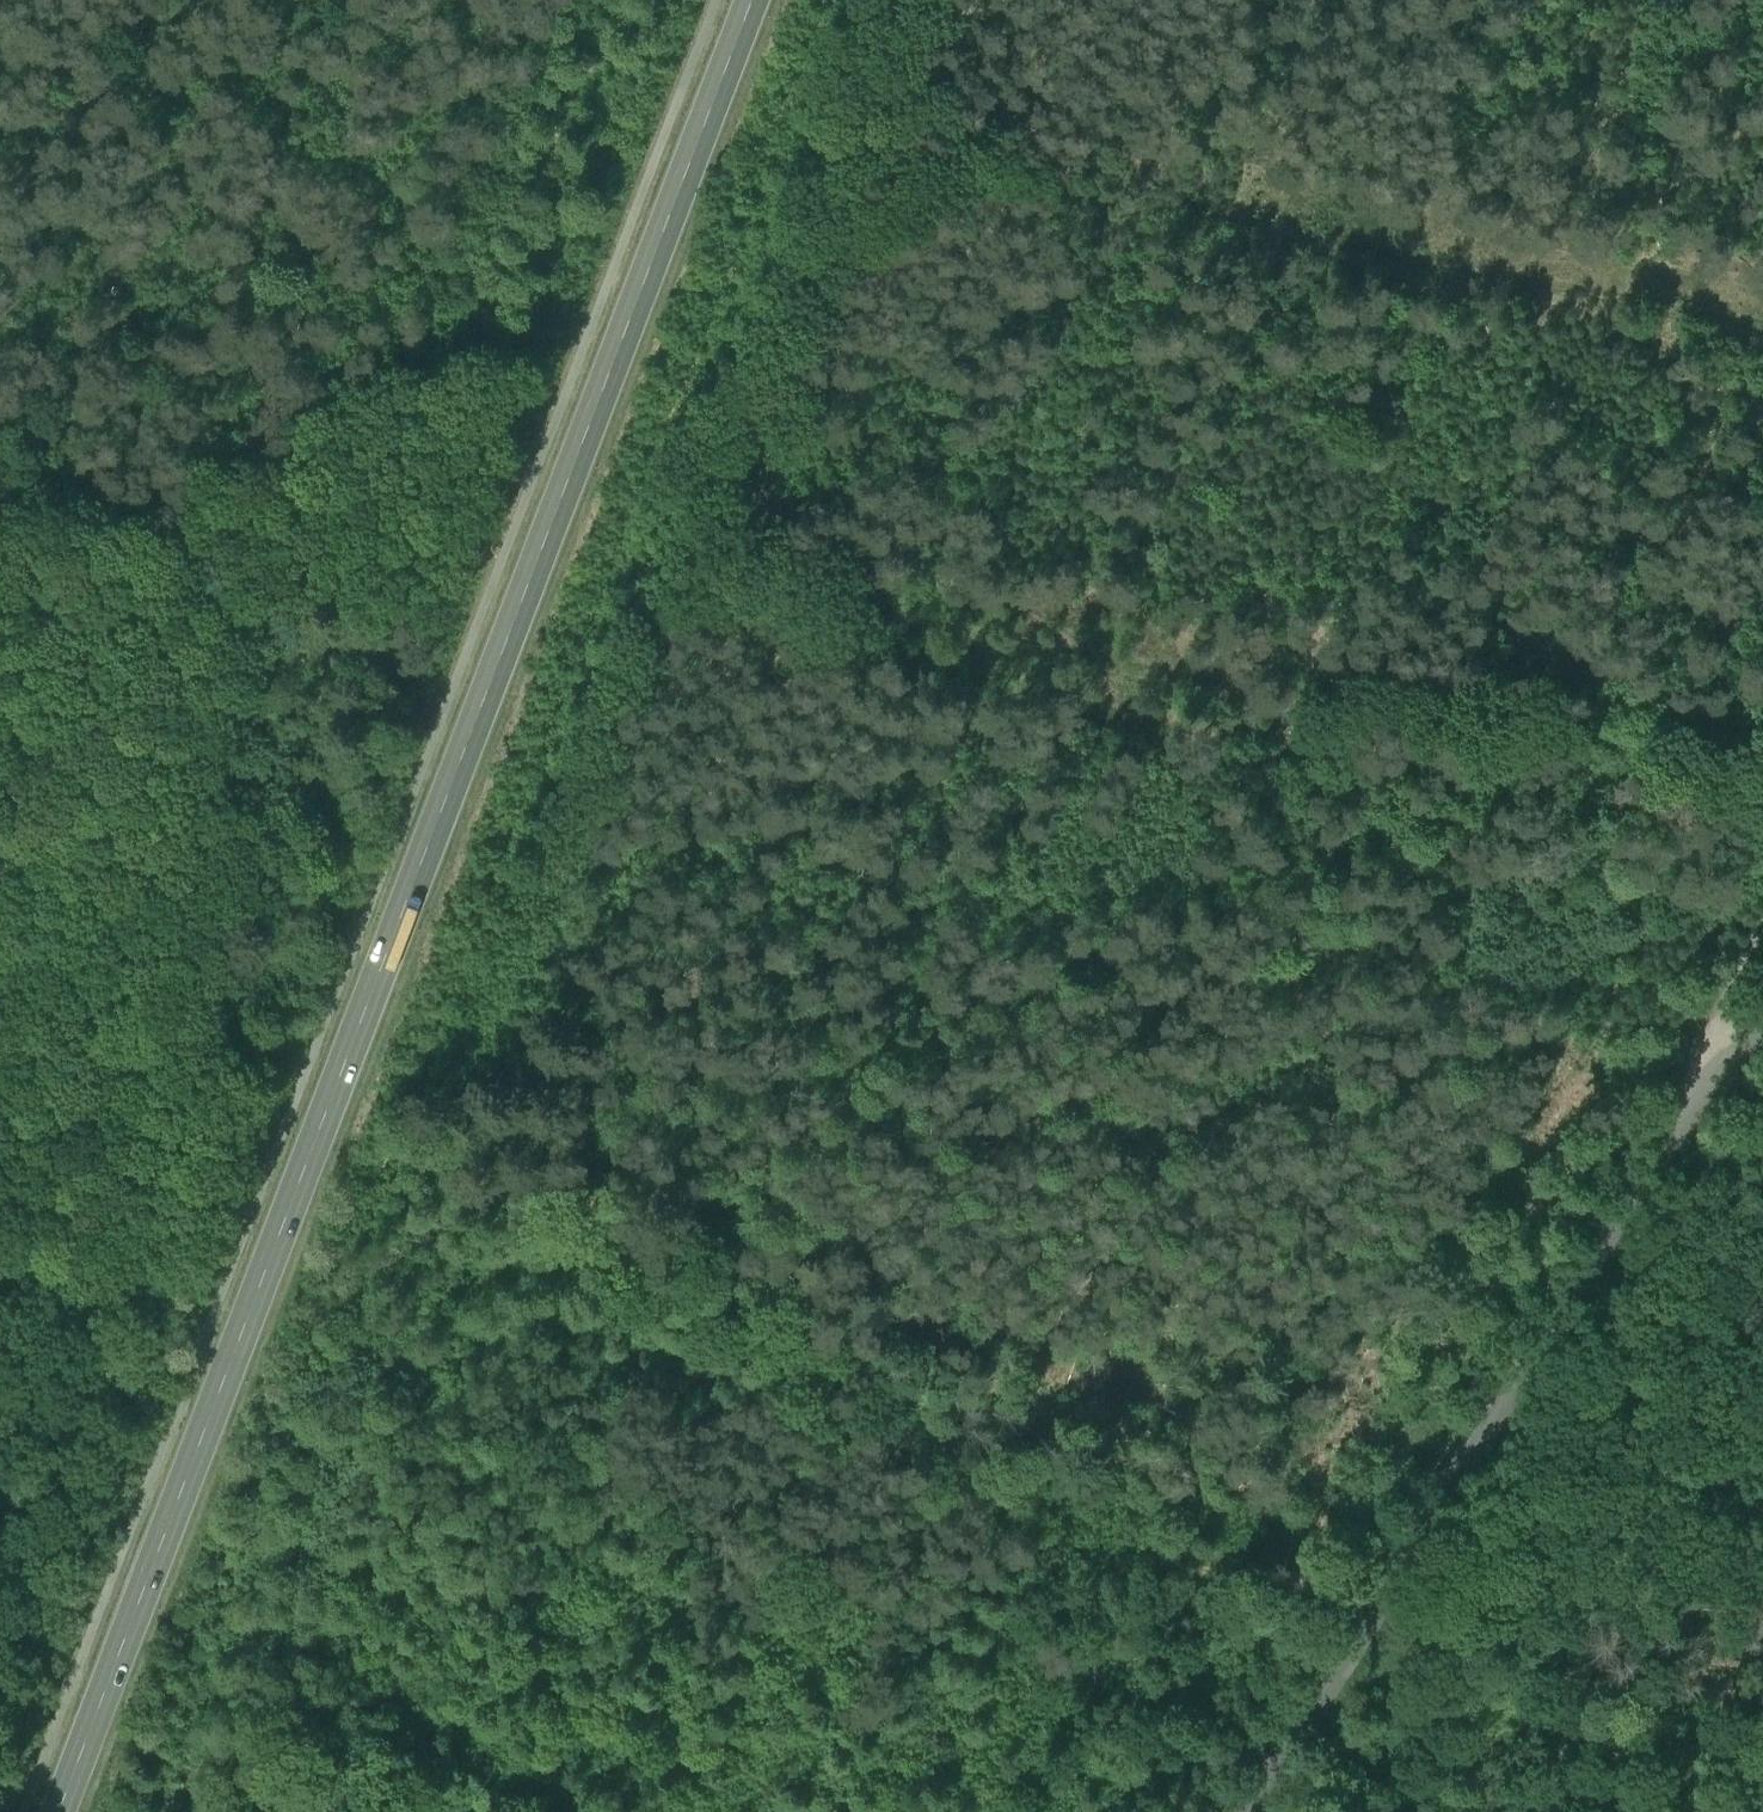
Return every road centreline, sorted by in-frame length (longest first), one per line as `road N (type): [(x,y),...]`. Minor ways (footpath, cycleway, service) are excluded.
road 1 (primary): [(60,1811),(753,0)]
road 2 (unclassified): [(1762,1037),(1672,1130),(1249,1811)]
road 3 (track): [(1735,1058),(1724,1015),(1762,931)]

